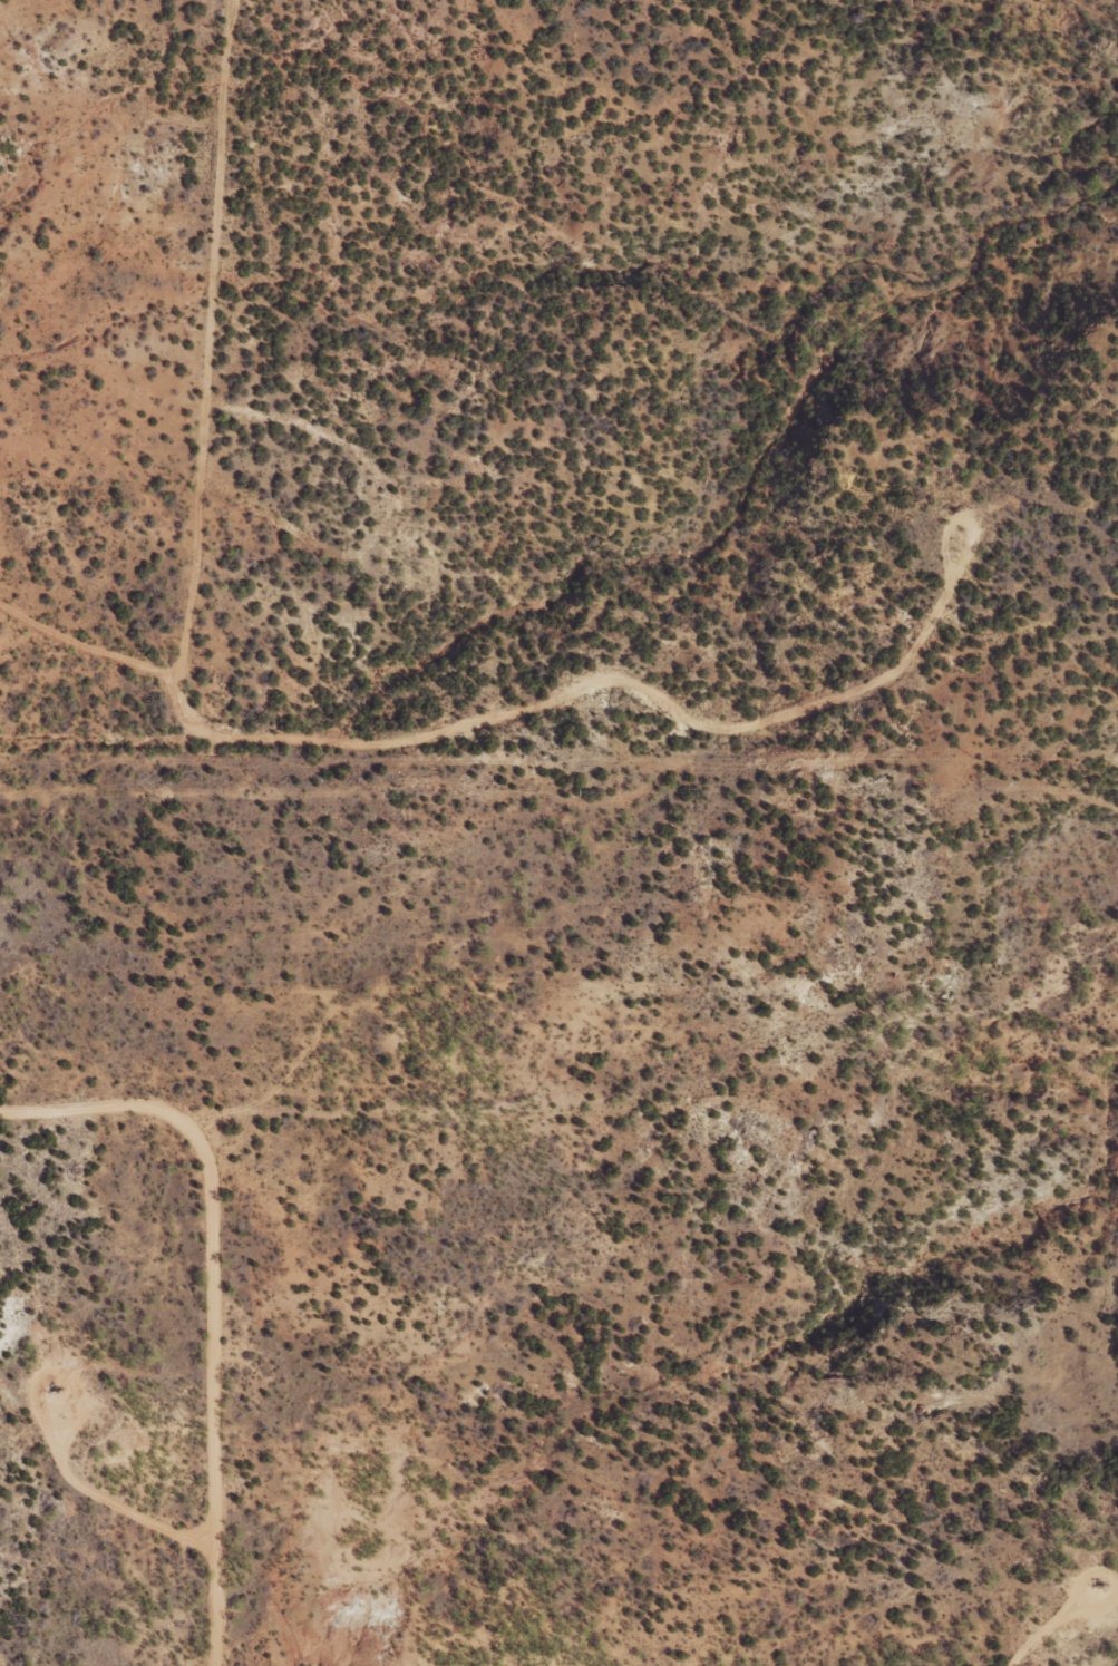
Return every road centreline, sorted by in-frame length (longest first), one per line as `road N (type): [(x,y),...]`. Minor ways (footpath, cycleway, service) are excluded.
road 1 (track): [(222,1665),(255,1298),(99,1311),(0,1337)]
road 2 (track): [(1034,1665),(1076,1616),(1087,1531),(1117,1512)]

